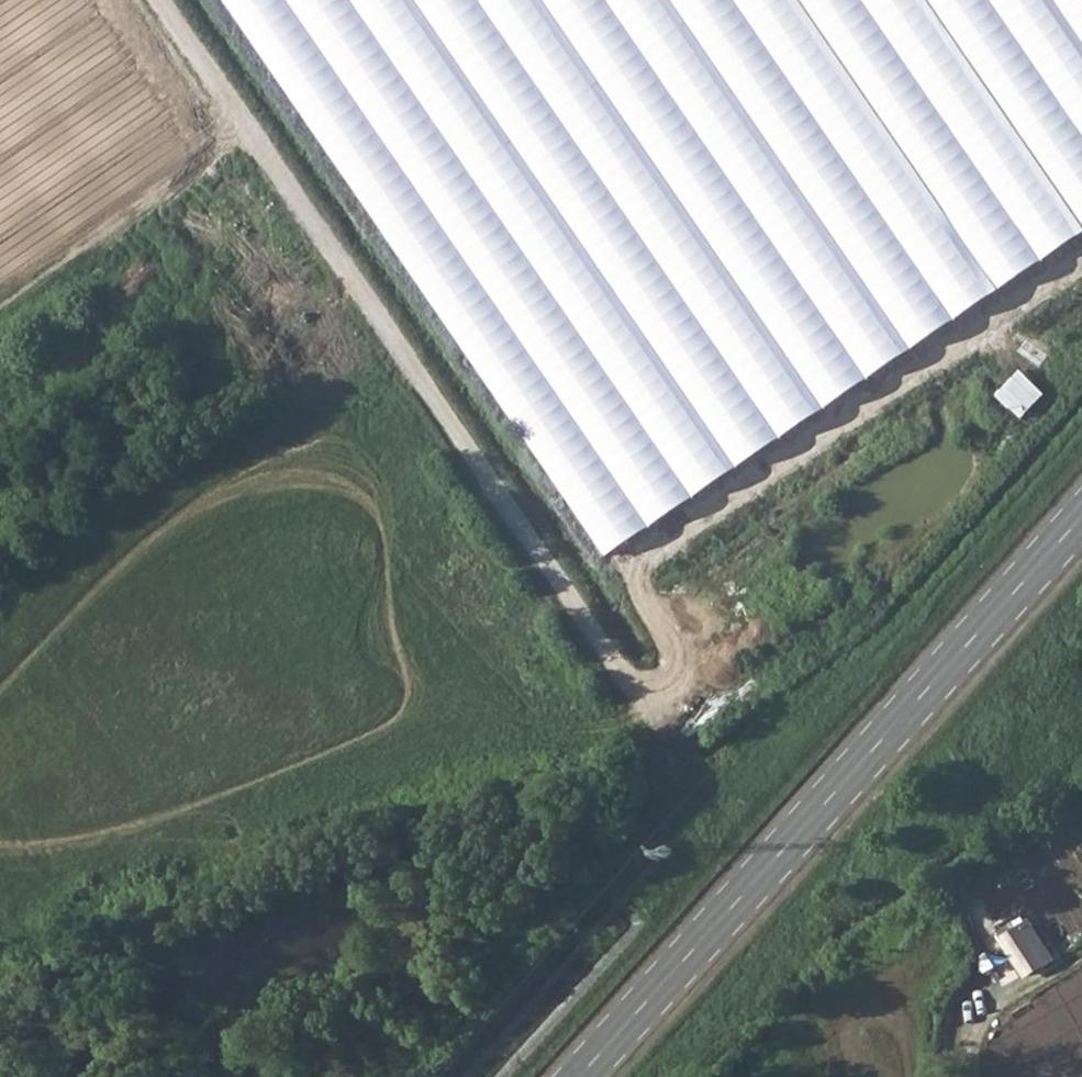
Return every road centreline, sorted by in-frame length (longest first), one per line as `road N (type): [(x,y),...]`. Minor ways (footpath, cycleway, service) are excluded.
road 1 (secondary): [(579,1076),(1081,518)]
road 2 (track): [(1081,956),(993,1010),(974,1076)]

